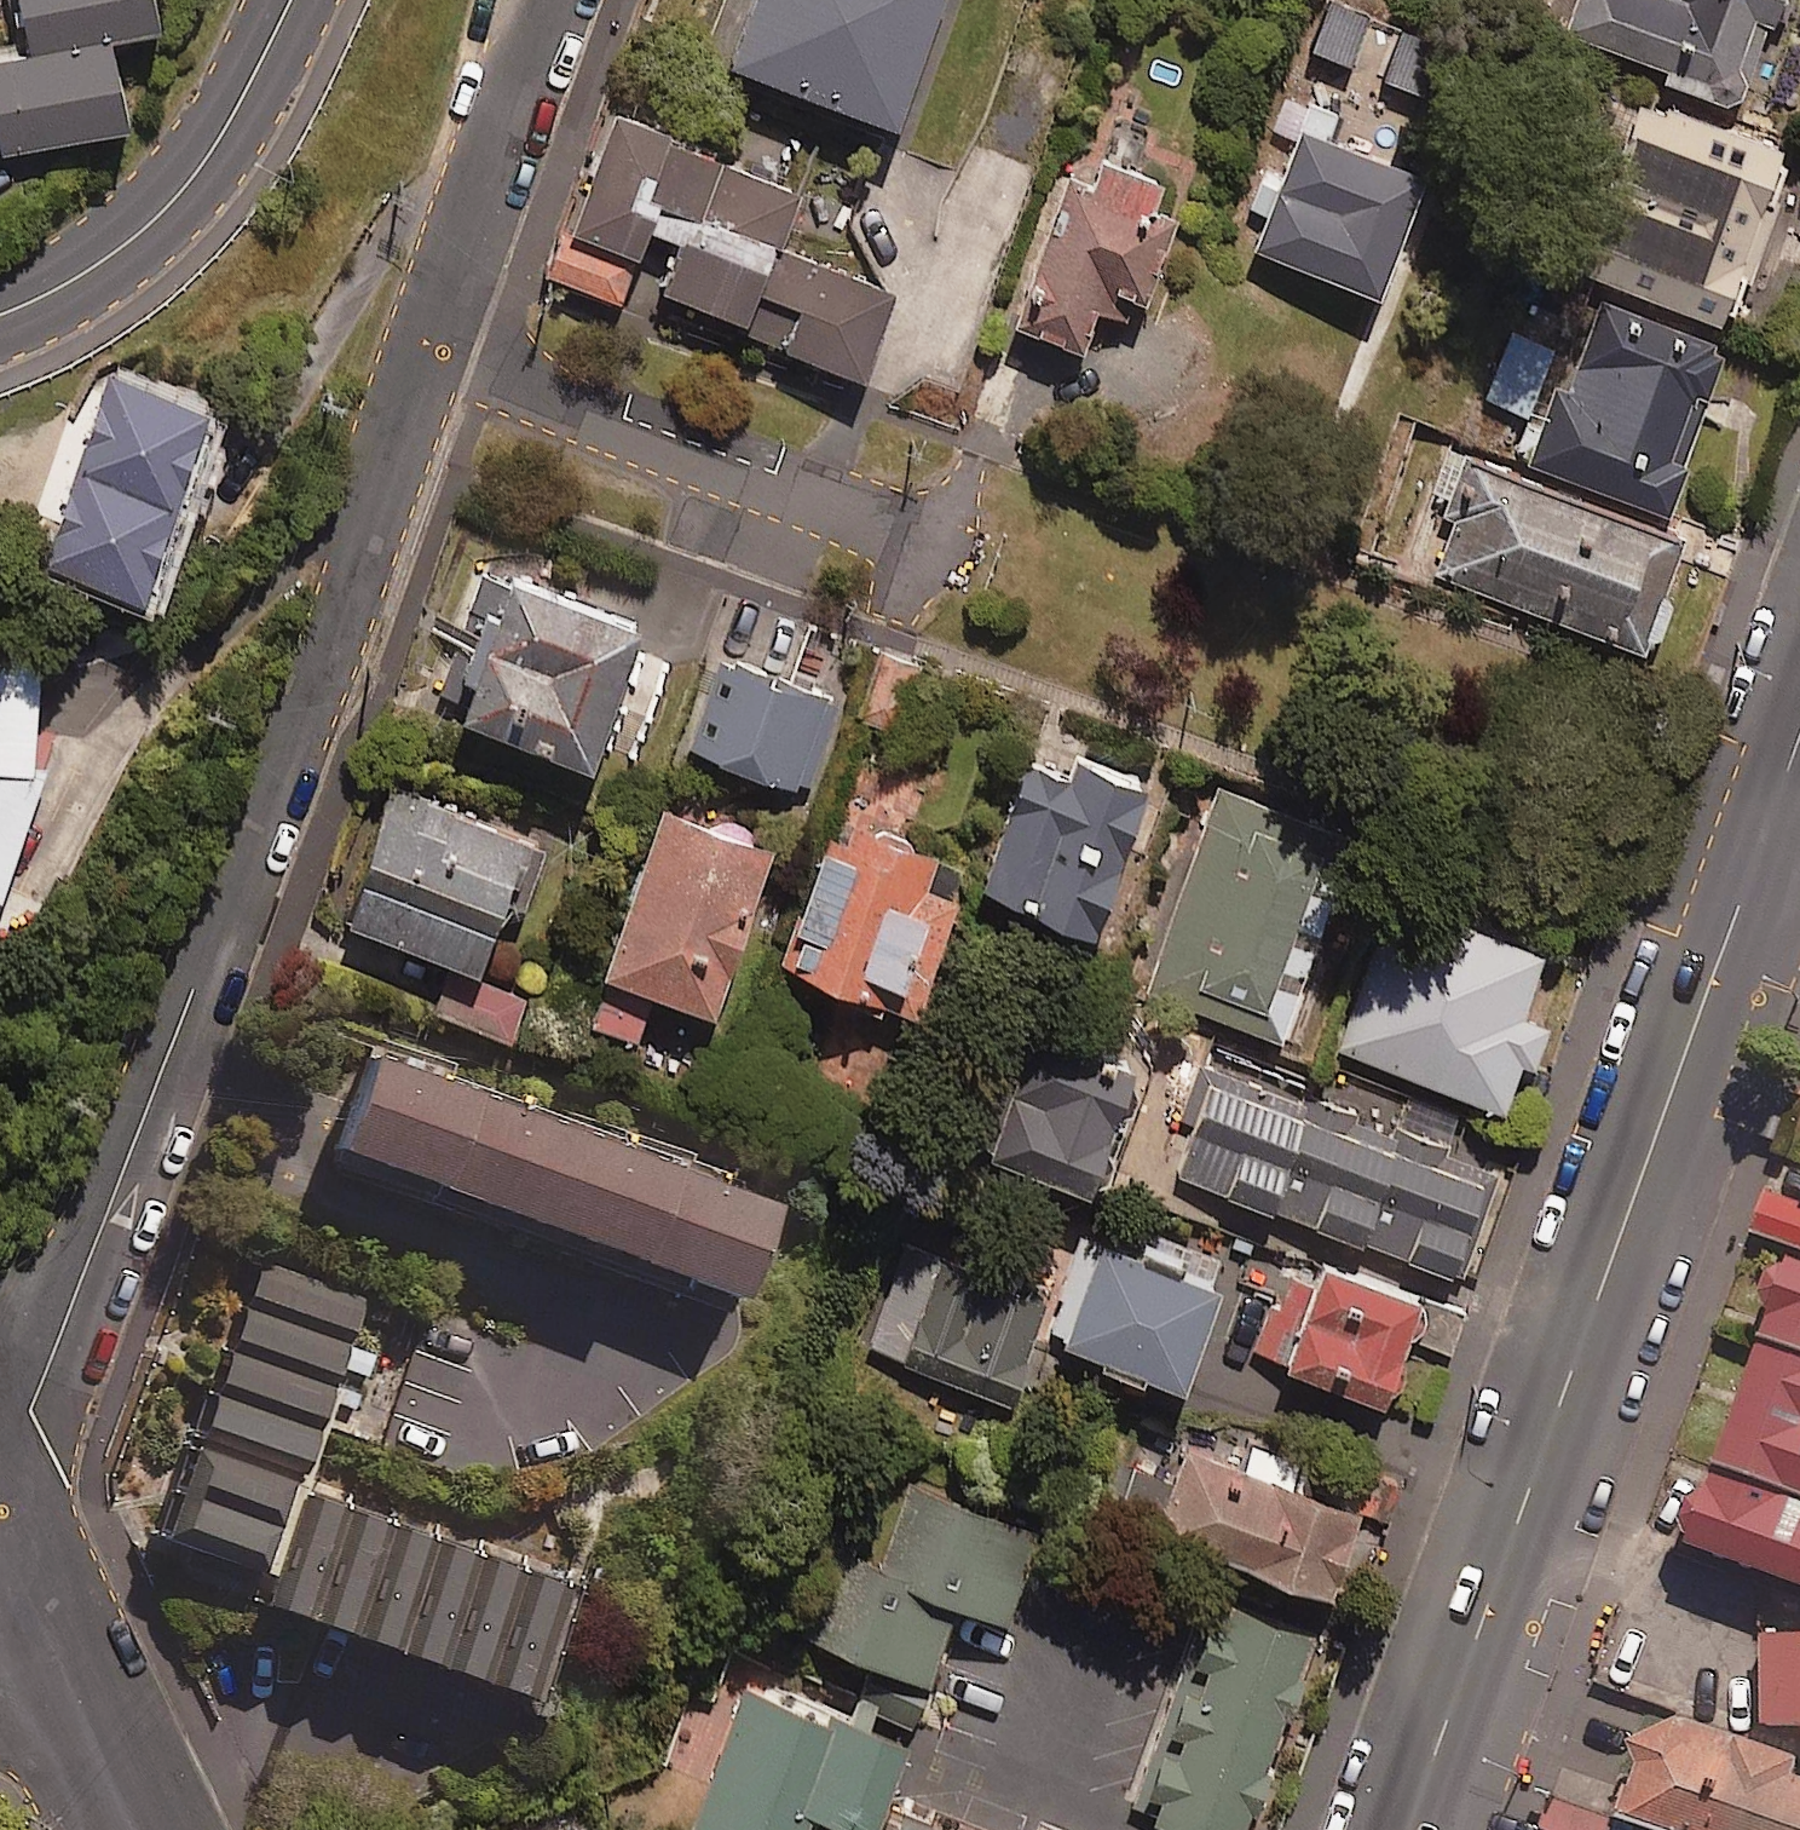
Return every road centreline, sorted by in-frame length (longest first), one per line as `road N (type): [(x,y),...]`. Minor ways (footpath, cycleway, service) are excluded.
road 1 (residential): [(0,1449),(28,1406),(179,1037),(441,348)]
road 2 (secondary): [(1764,851),(1408,1829)]
road 3 (residential): [(441,348),(918,530)]
road 4 (tertiary): [(0,316),(48,296),(136,235),(215,151),(290,0)]
road 5 (residential): [(441,348),(560,0)]
road 6 (residential): [(143,1829),(0,1534)]

